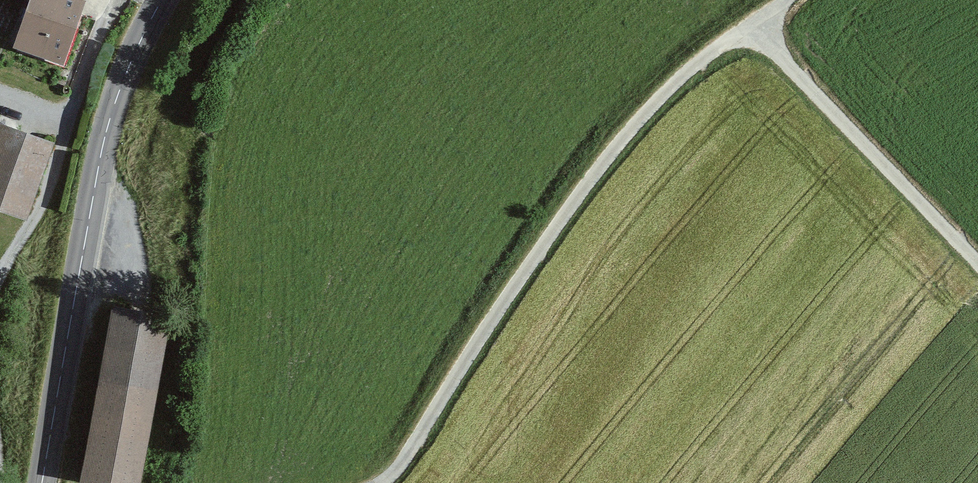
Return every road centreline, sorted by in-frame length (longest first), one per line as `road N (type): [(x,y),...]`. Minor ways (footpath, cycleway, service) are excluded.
road 1 (track): [(387,482),(582,186),(710,57),(792,0)]
road 2 (tertiary): [(53,482),(136,39),(159,0)]
road 3 (track): [(750,26),(977,254)]

